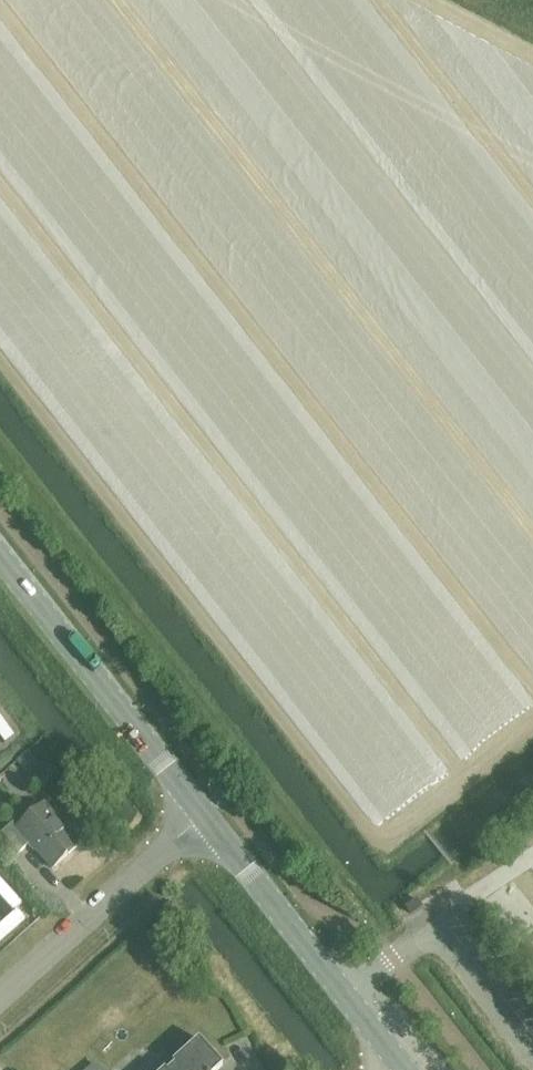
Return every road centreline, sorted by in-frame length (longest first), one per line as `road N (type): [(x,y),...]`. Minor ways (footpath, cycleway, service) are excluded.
road 1 (tertiary): [(208,821),(0,558)]
road 2 (tertiary): [(408,1069),(208,821)]
road 3 (unclassified): [(0,1007),(208,821)]

